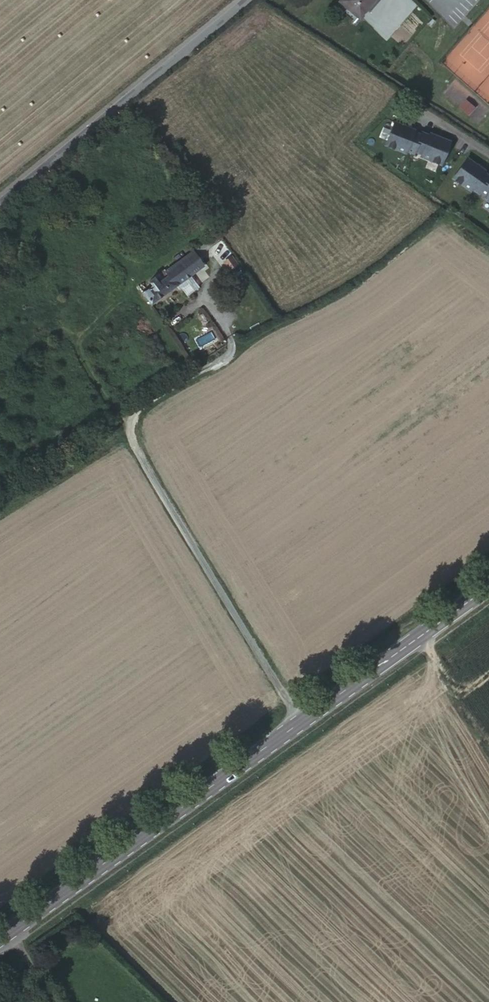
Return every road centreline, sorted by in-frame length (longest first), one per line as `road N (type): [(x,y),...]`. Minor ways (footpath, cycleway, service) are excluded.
road 1 (secondary): [(488,589),(0,936)]
road 2 (tertiary): [(246,0),(0,202)]

